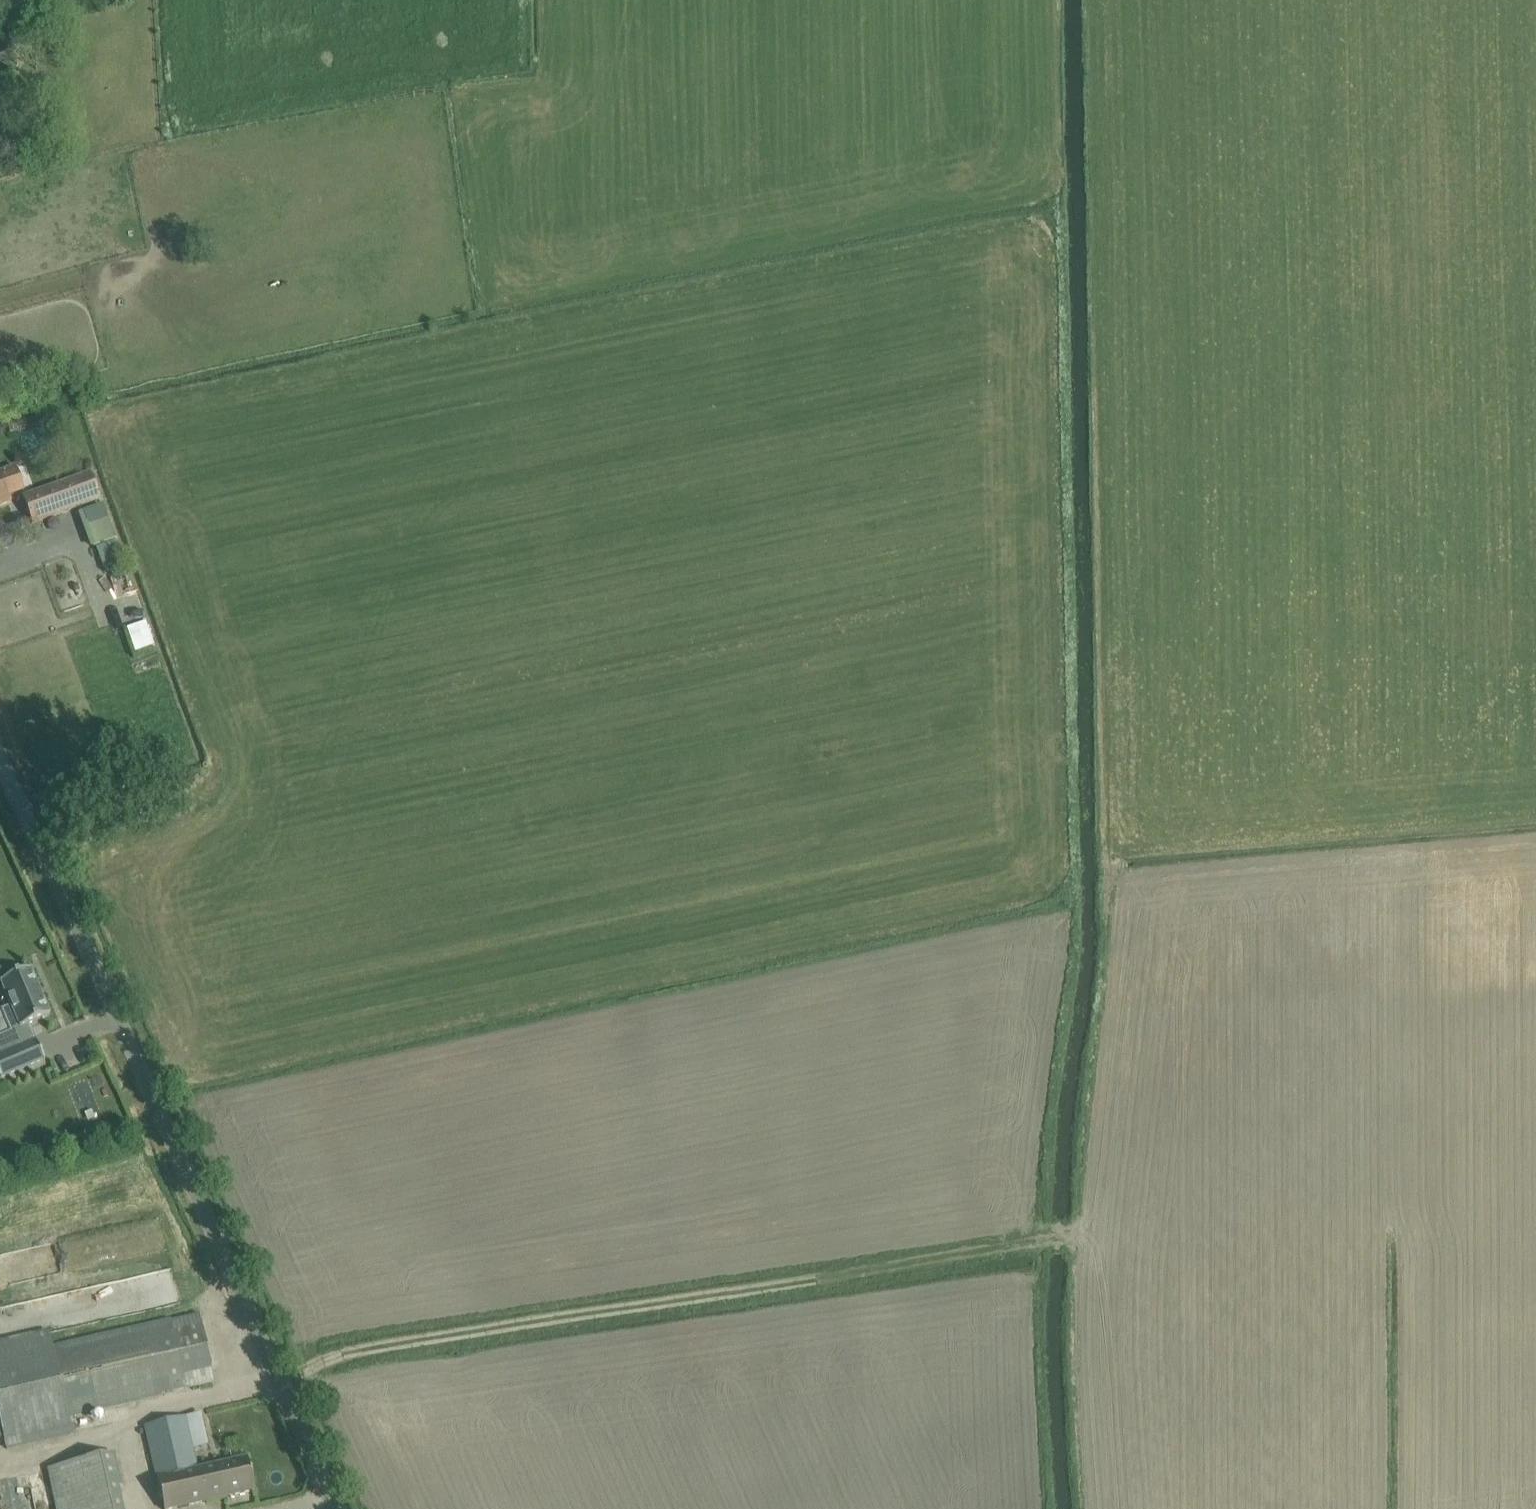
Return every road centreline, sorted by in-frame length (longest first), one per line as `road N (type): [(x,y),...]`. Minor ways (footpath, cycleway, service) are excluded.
road 1 (unclassified): [(338,1508),(0,758)]

